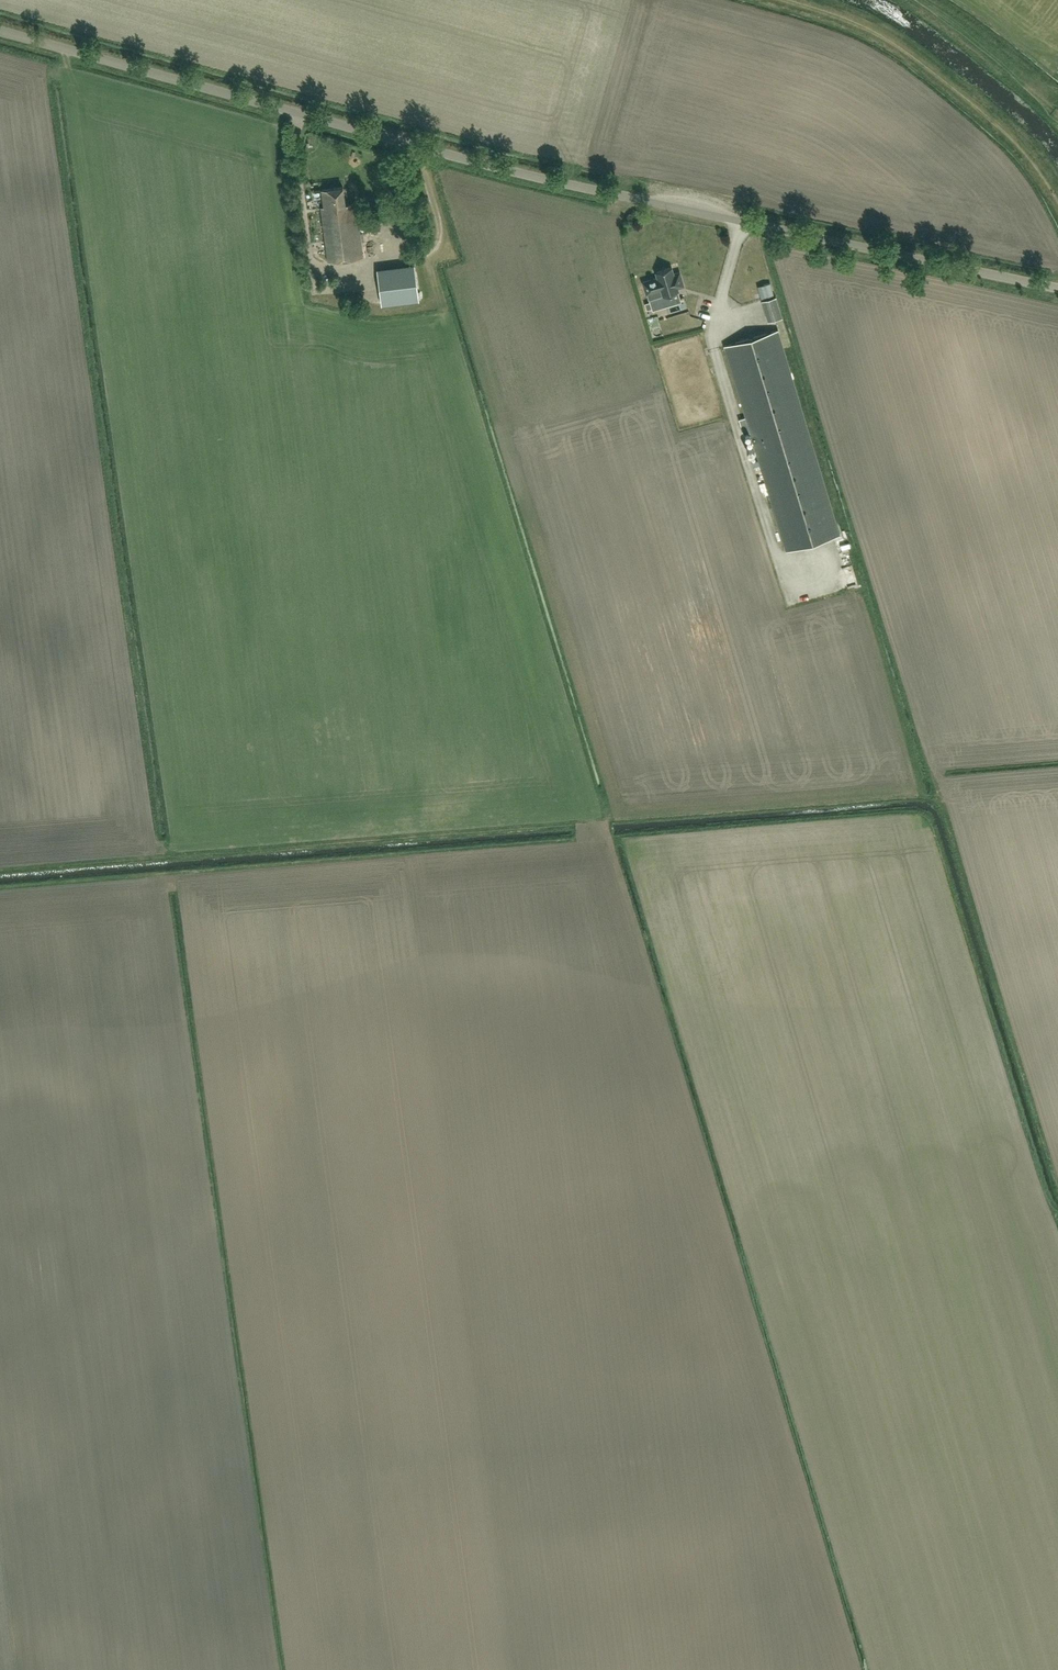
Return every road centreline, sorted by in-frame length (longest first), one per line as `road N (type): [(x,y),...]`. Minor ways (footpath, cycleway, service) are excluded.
road 1 (unclassified): [(1057,288),(530,177),(0,32)]
road 2 (track): [(789,0),(871,28),(923,63),(1011,135),(1057,197)]

